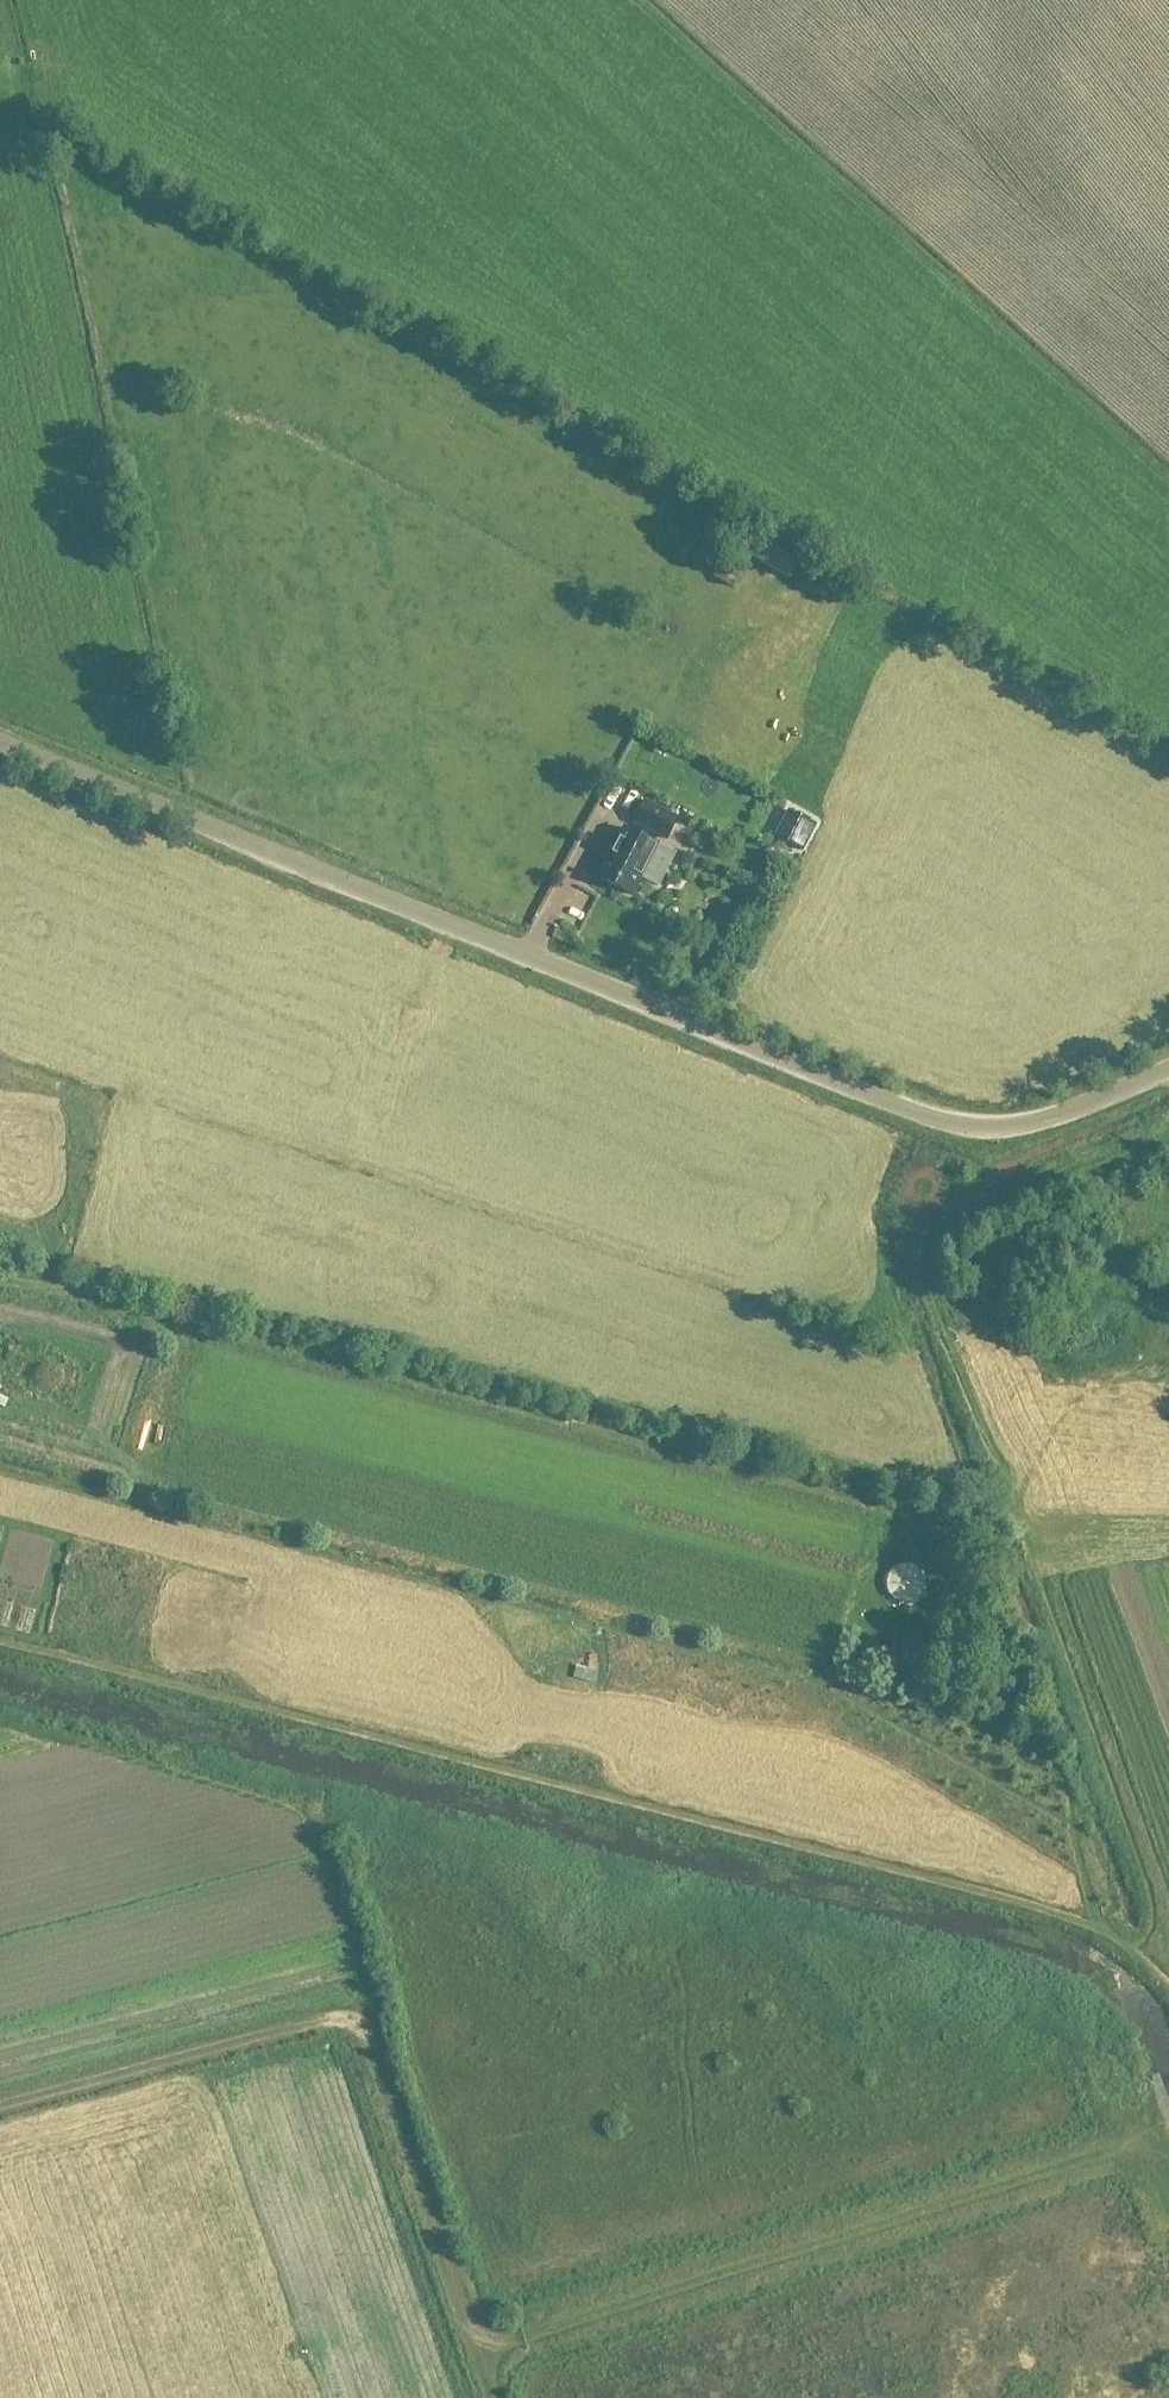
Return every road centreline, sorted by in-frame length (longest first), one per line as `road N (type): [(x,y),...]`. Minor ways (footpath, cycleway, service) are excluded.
road 1 (track): [(0,2109),(351,2020),(374,2051),(474,2336),(504,2344),(1154,2140)]
road 2 (unclassified): [(0,750),(957,1131),(1027,1129),(1168,1072)]

